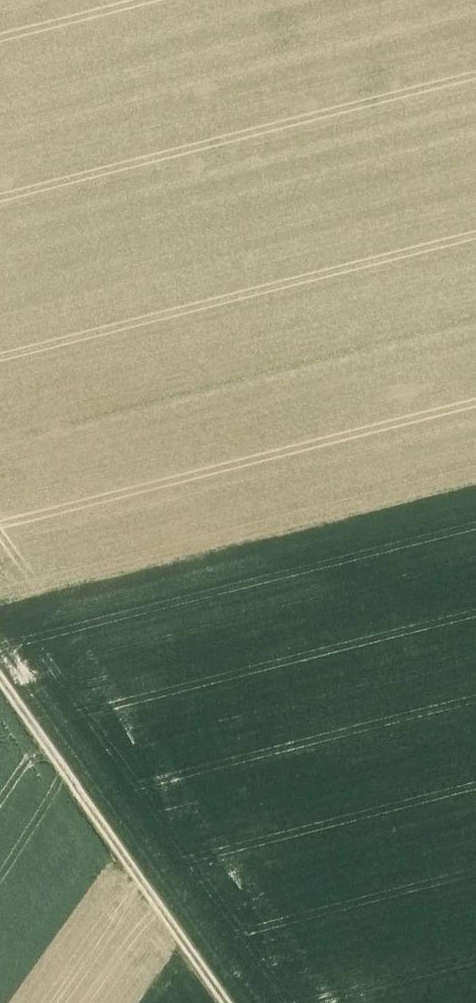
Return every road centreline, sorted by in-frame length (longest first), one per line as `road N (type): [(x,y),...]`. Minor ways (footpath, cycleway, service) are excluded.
road 1 (track): [(0,681),(226,1002)]

